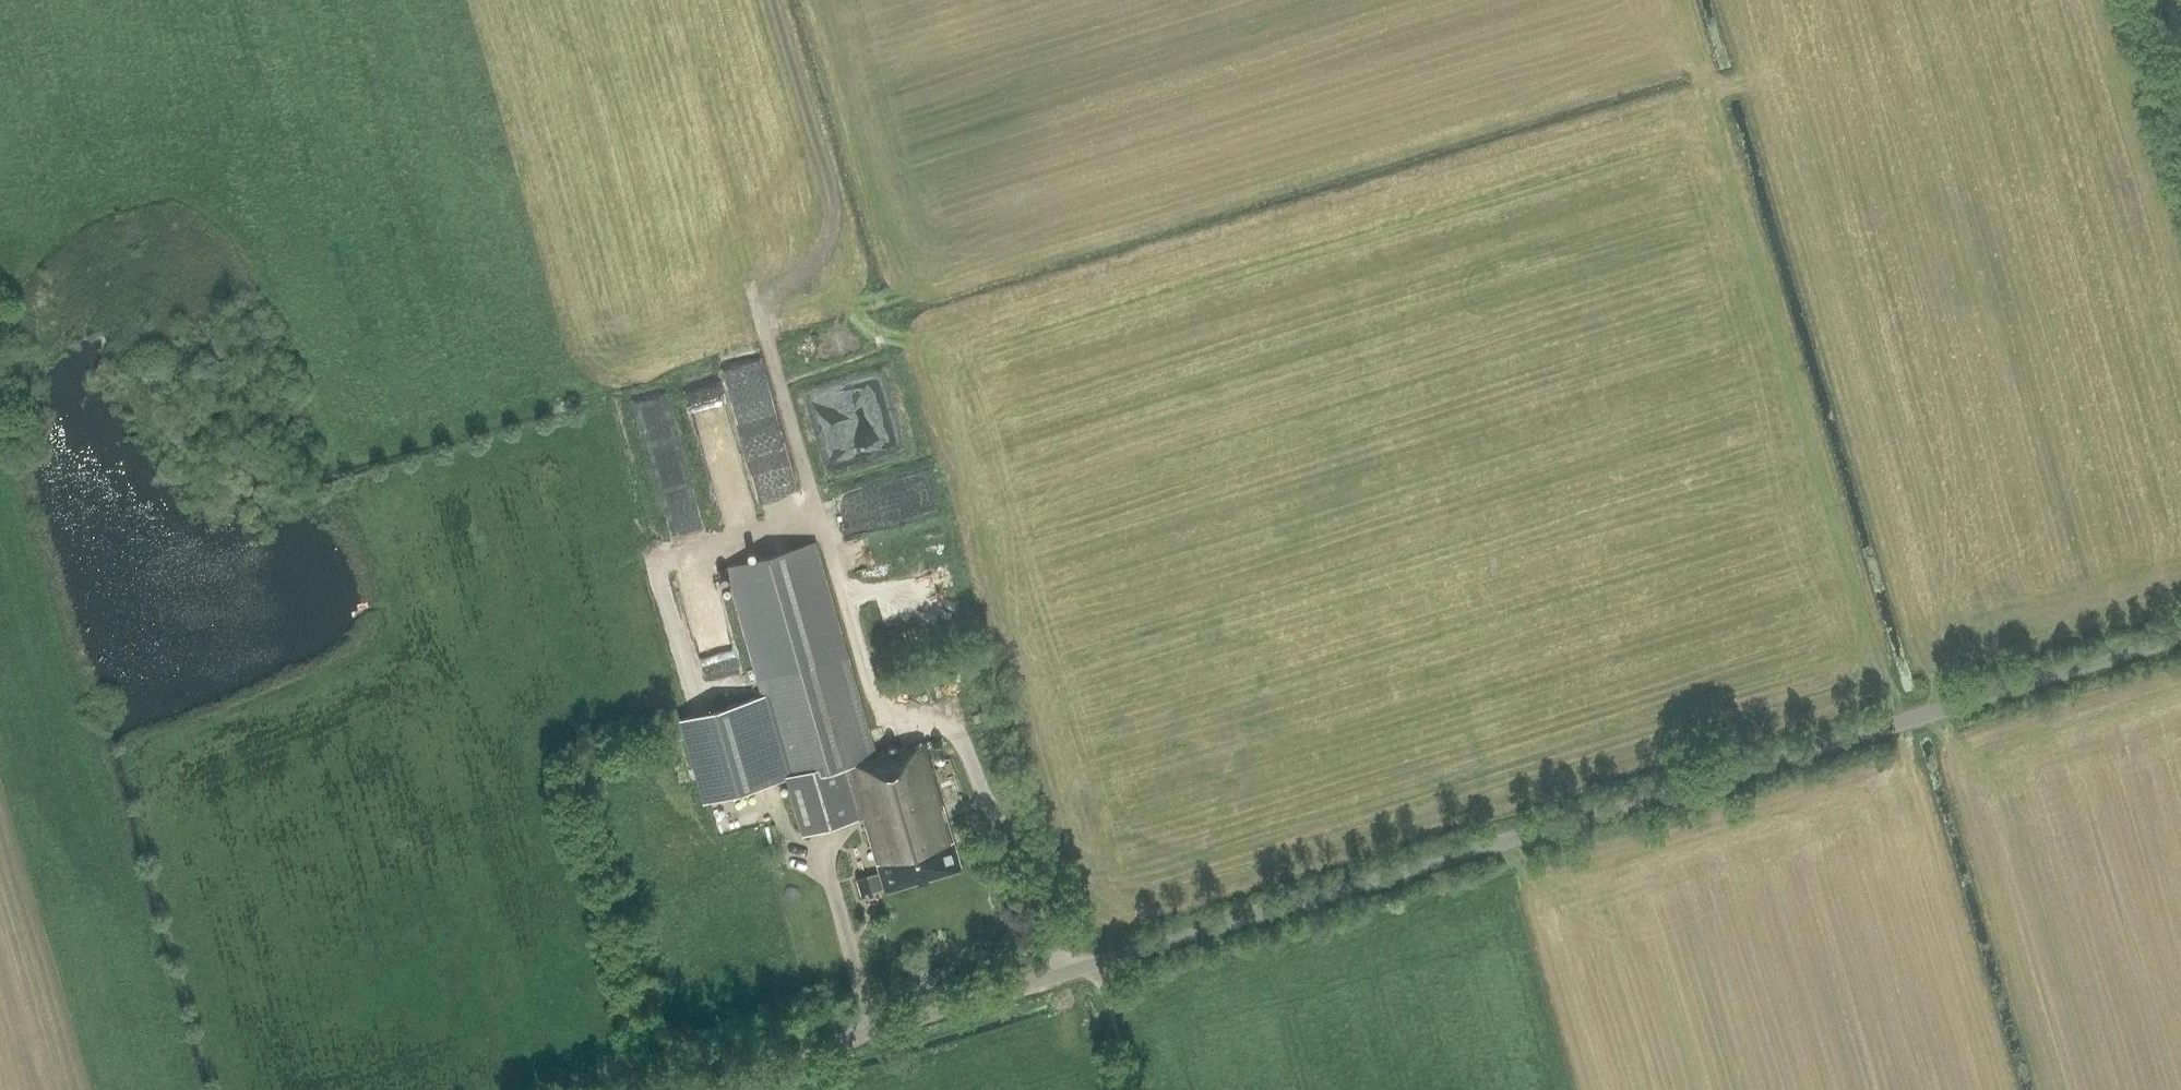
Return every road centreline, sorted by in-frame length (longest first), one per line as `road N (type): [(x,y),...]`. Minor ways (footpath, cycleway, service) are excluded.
road 1 (unclassified): [(1096,963),(2180,638)]
road 2 (unclassified): [(1096,963),(674,1089)]

